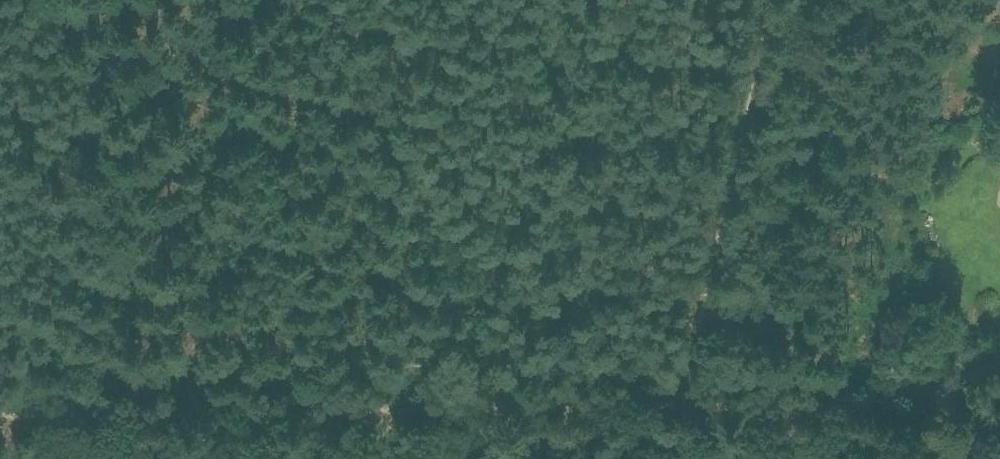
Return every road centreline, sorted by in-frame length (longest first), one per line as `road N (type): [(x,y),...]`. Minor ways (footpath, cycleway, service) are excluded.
road 1 (track): [(0,415),(955,408)]
road 2 (track): [(777,0),(685,410)]
road 3 (track): [(999,369),(962,383),(942,458)]

